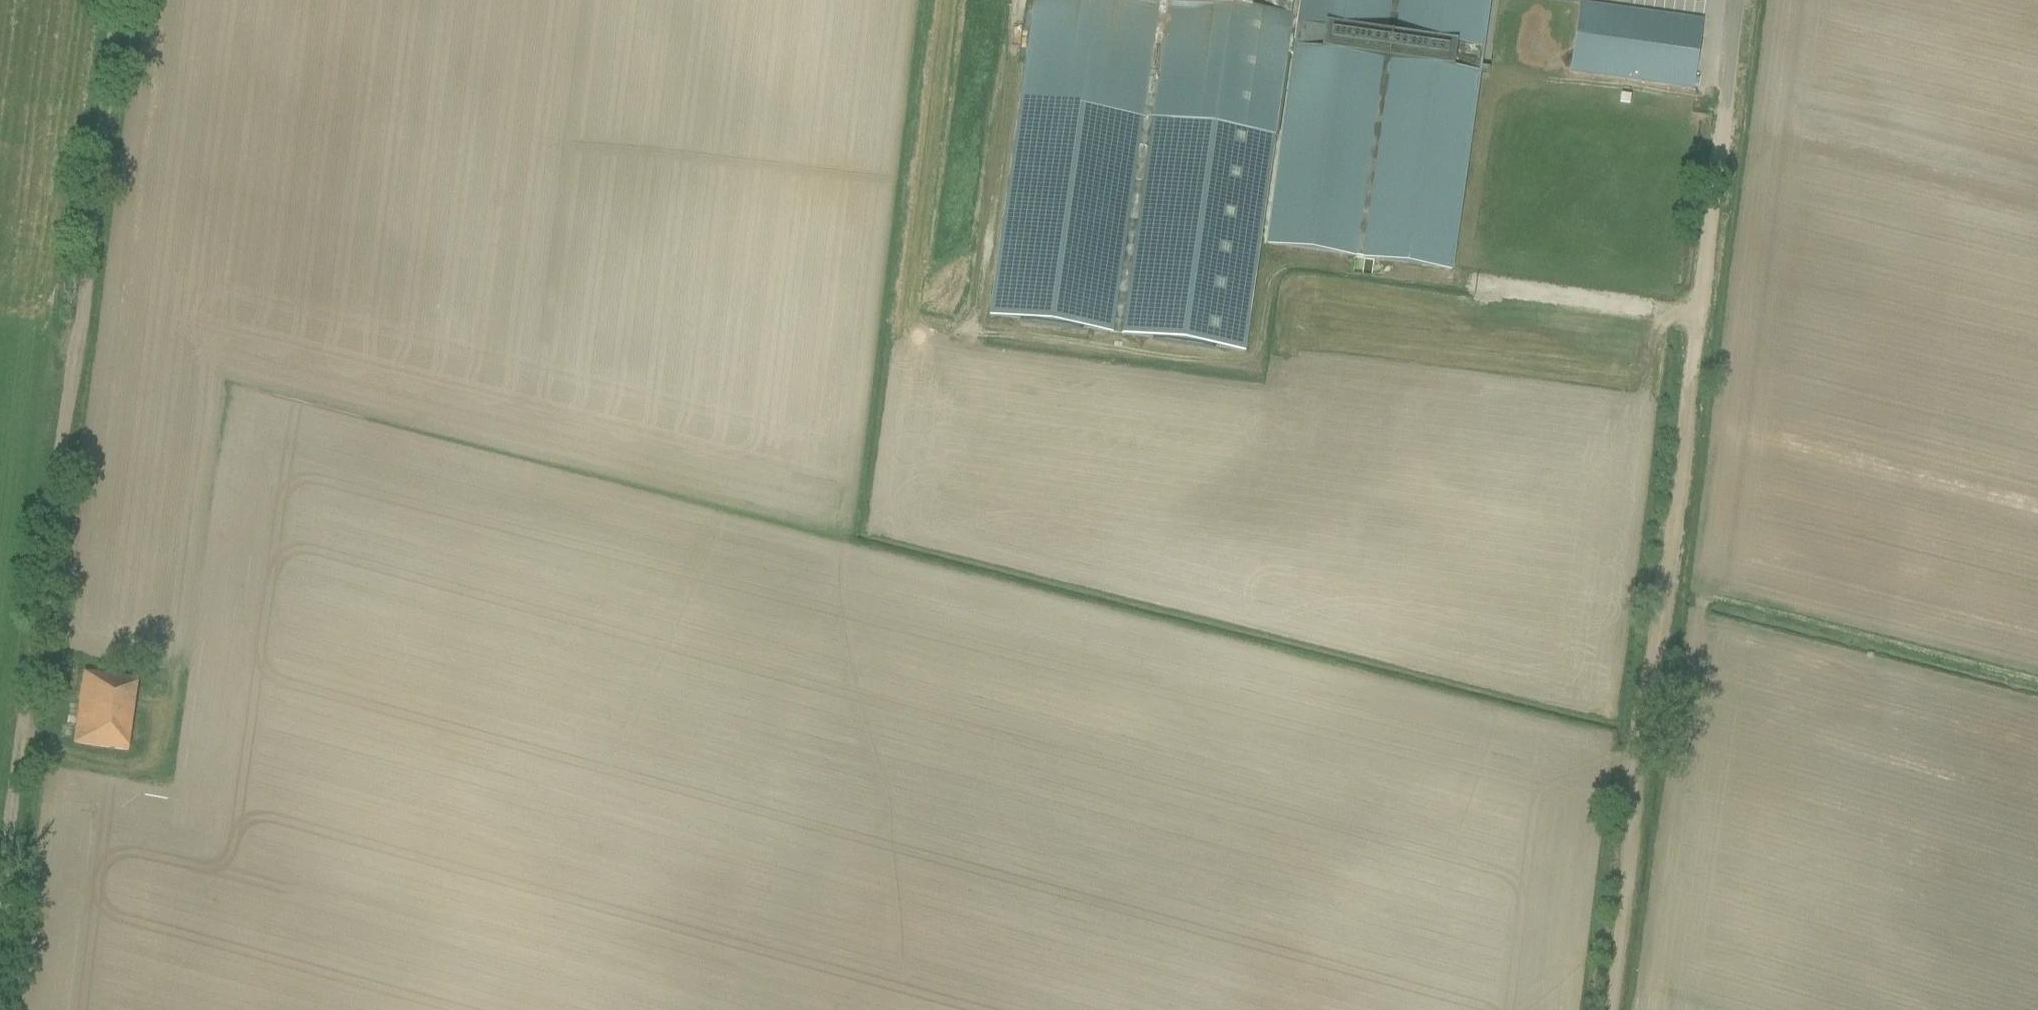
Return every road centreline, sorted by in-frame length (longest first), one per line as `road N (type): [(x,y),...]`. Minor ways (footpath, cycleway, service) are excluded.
road 1 (track): [(1608,1009),(1739,0)]
road 2 (track): [(0,904),(120,0)]

